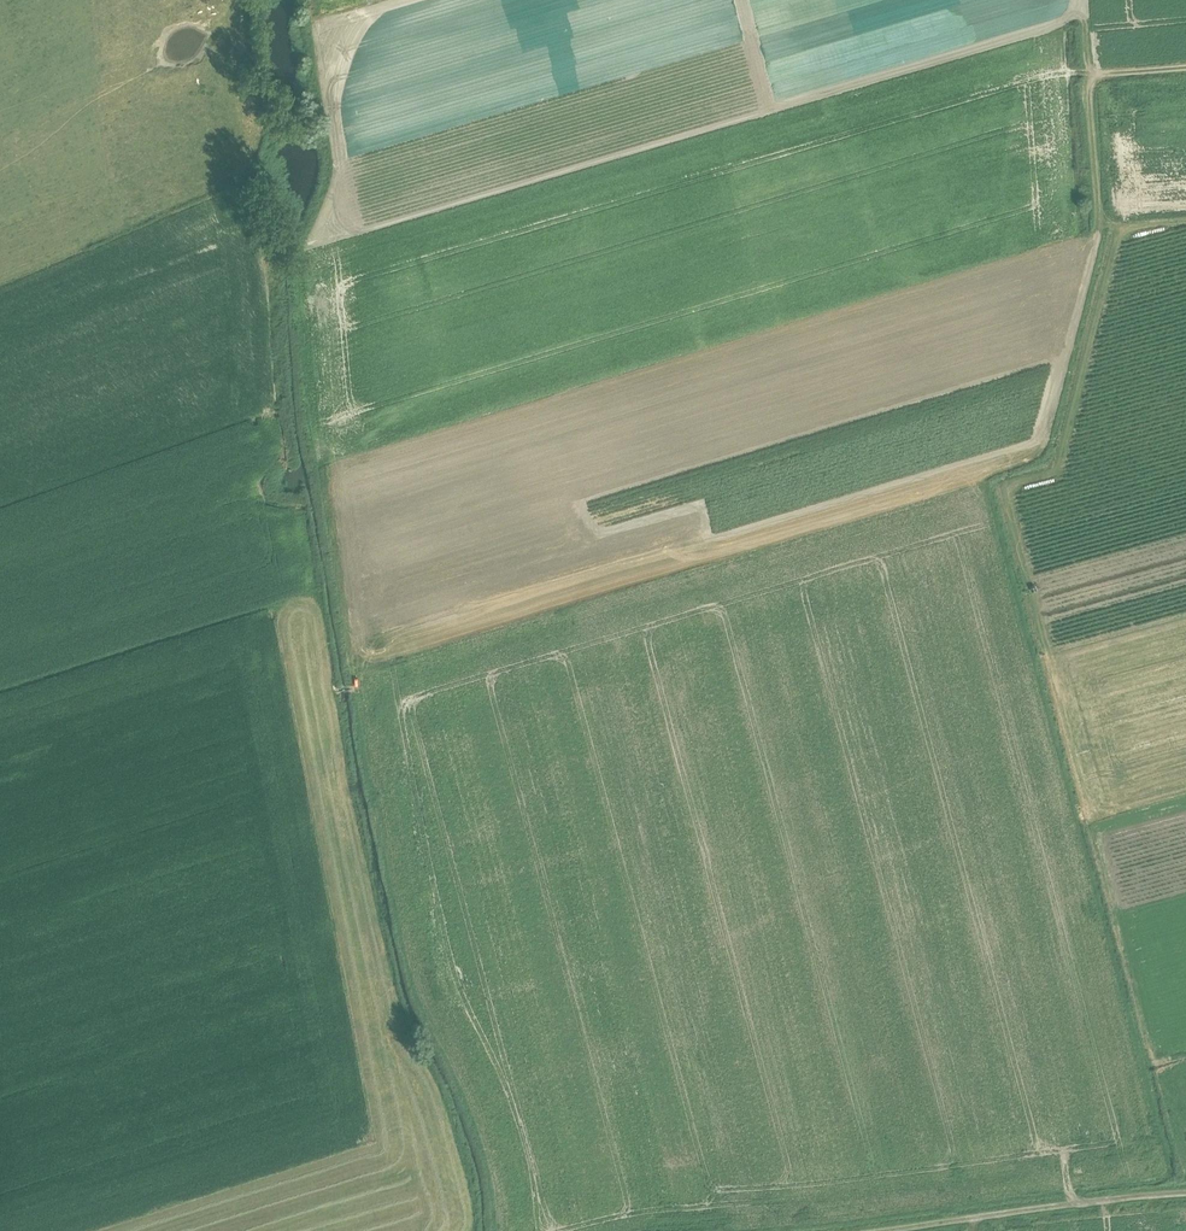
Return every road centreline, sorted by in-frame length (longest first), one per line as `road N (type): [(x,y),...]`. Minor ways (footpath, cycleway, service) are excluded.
road 1 (track): [(1185,66),(1089,75),(1098,230)]

